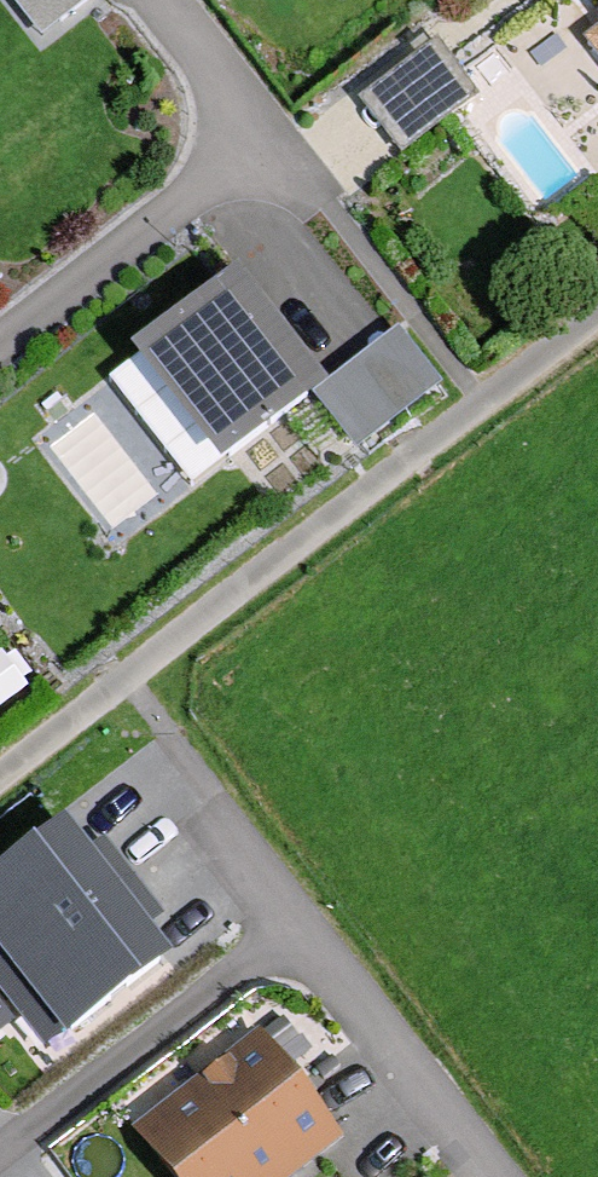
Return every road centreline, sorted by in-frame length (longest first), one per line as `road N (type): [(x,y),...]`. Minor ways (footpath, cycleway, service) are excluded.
road 1 (residential): [(127,672),(597,304)]
road 2 (residential): [(490,1176),(214,790)]
road 3 (residential): [(163,0),(272,140)]
road 4 (track): [(0,770),(127,672)]

